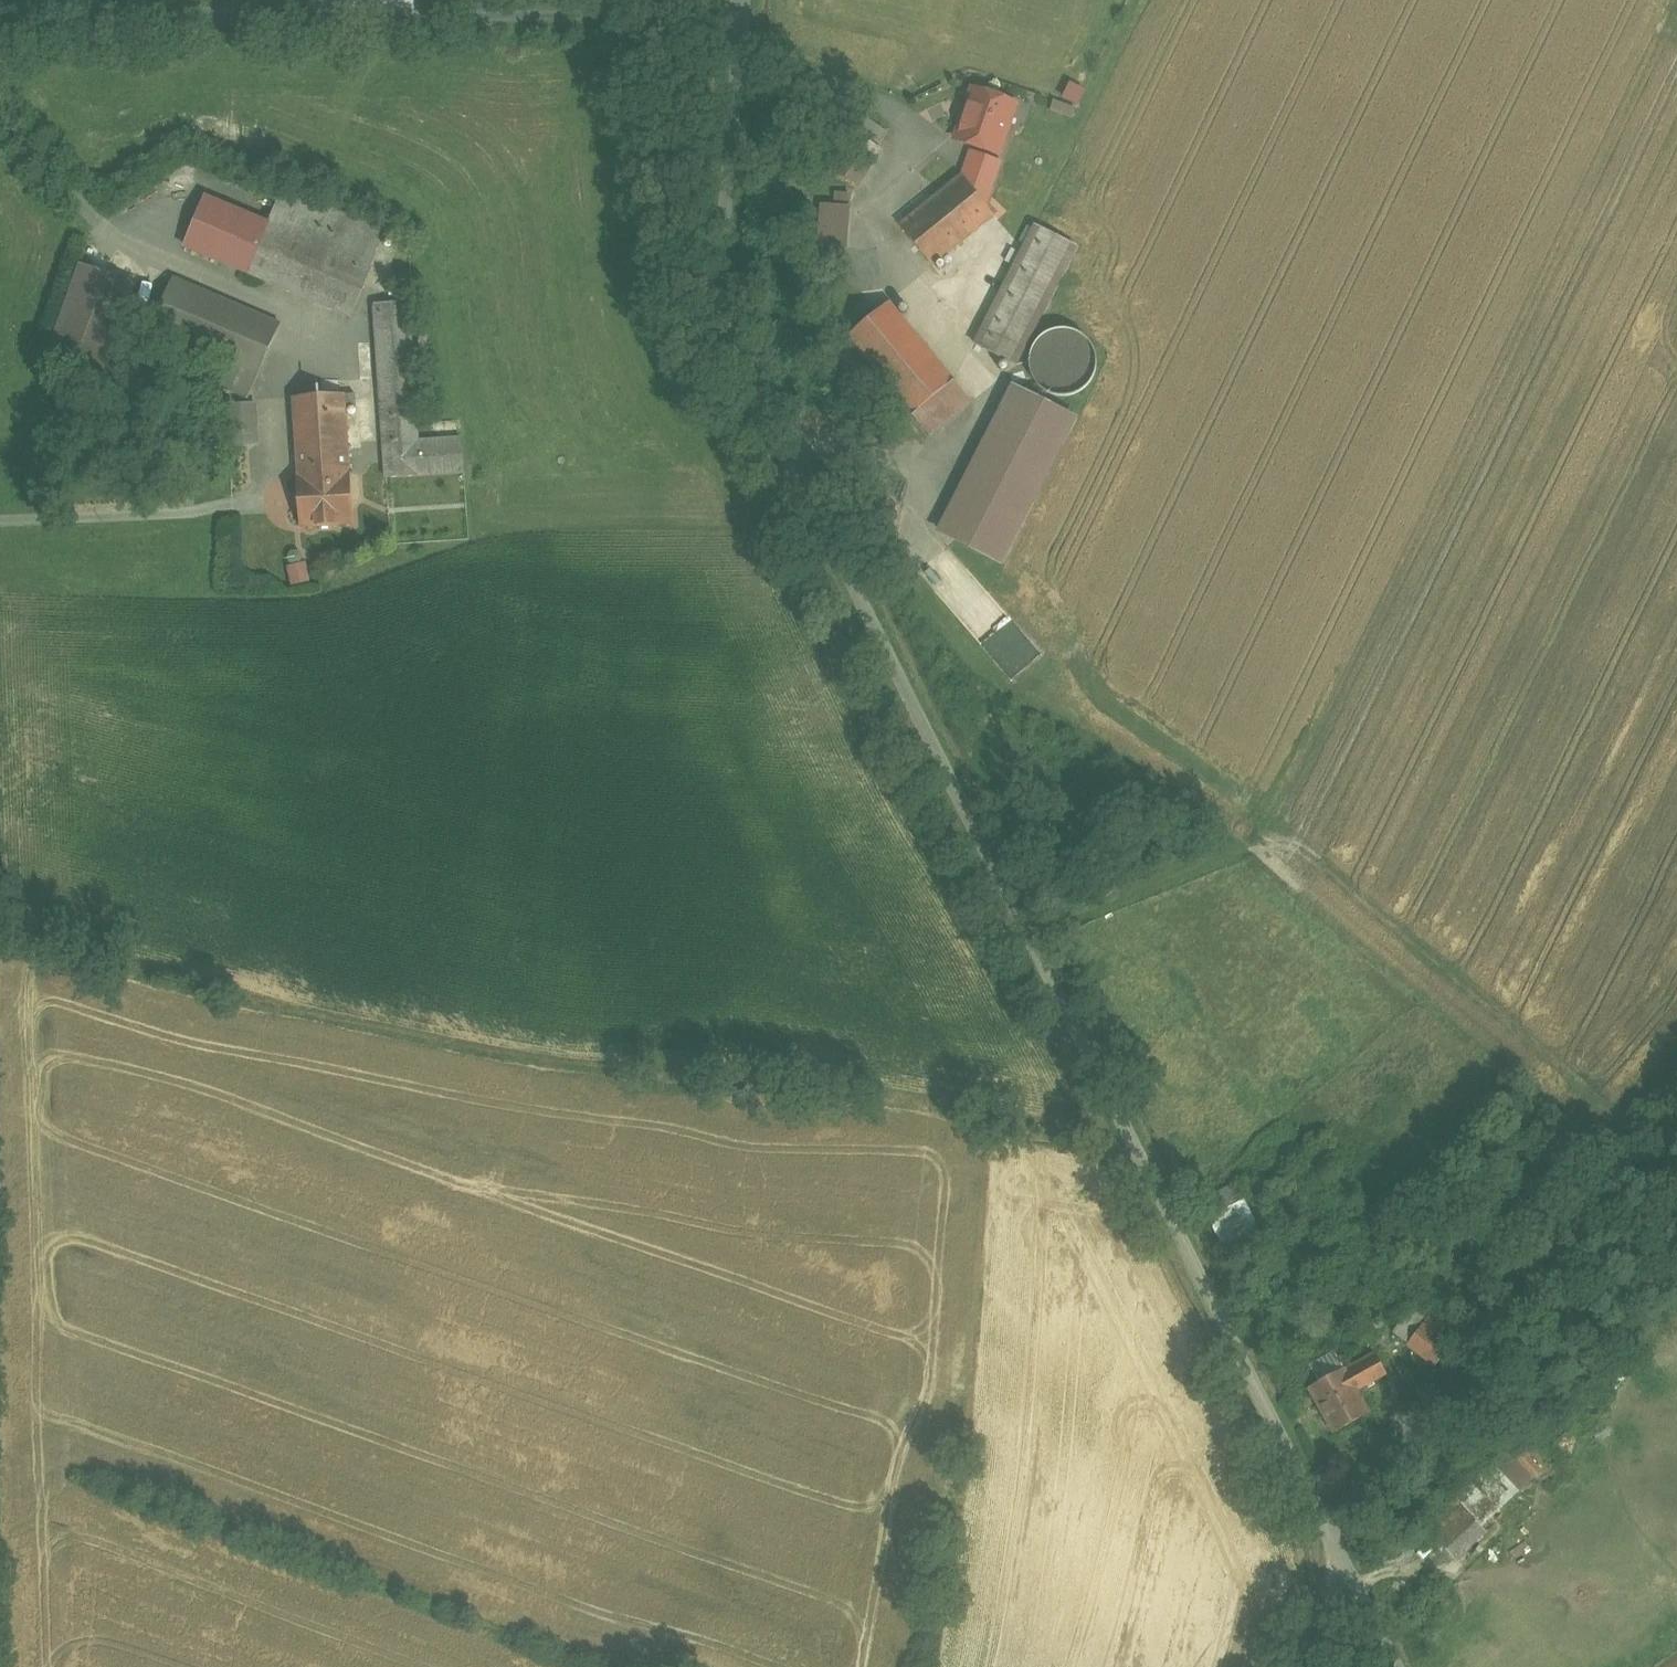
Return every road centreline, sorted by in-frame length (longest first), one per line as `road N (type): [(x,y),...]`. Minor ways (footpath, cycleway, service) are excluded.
road 1 (unclassified): [(743,33),(725,282),(738,347),(1392,1666)]
road 2 (unclassified): [(0,22),(743,33)]
road 3 (track): [(1323,1526),(1676,1106)]
road 4 (track): [(1027,934),(1236,848)]

